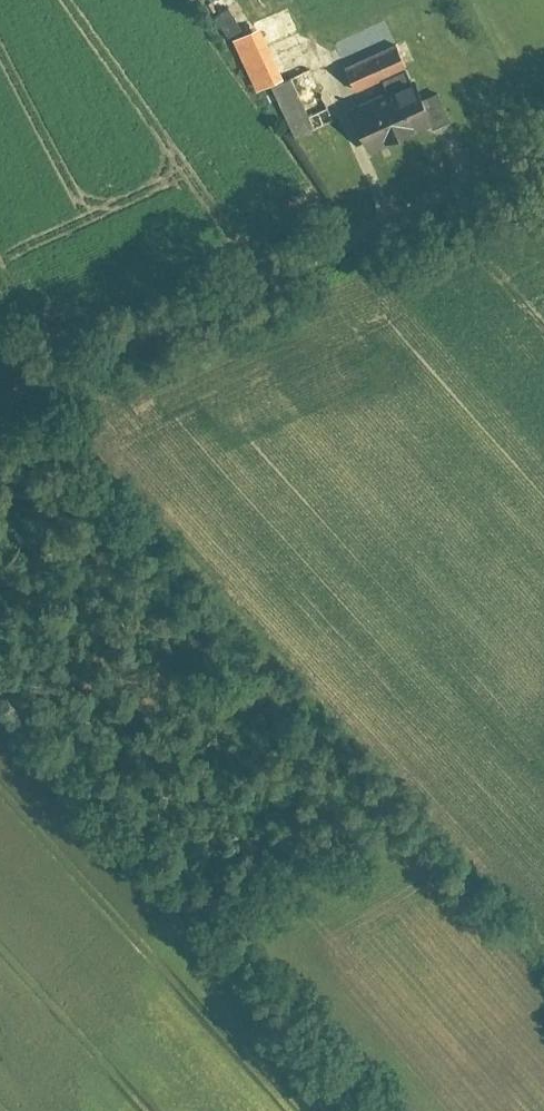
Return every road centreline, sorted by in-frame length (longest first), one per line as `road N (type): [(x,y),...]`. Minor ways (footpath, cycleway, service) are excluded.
road 1 (residential): [(543,150),(0,402)]

